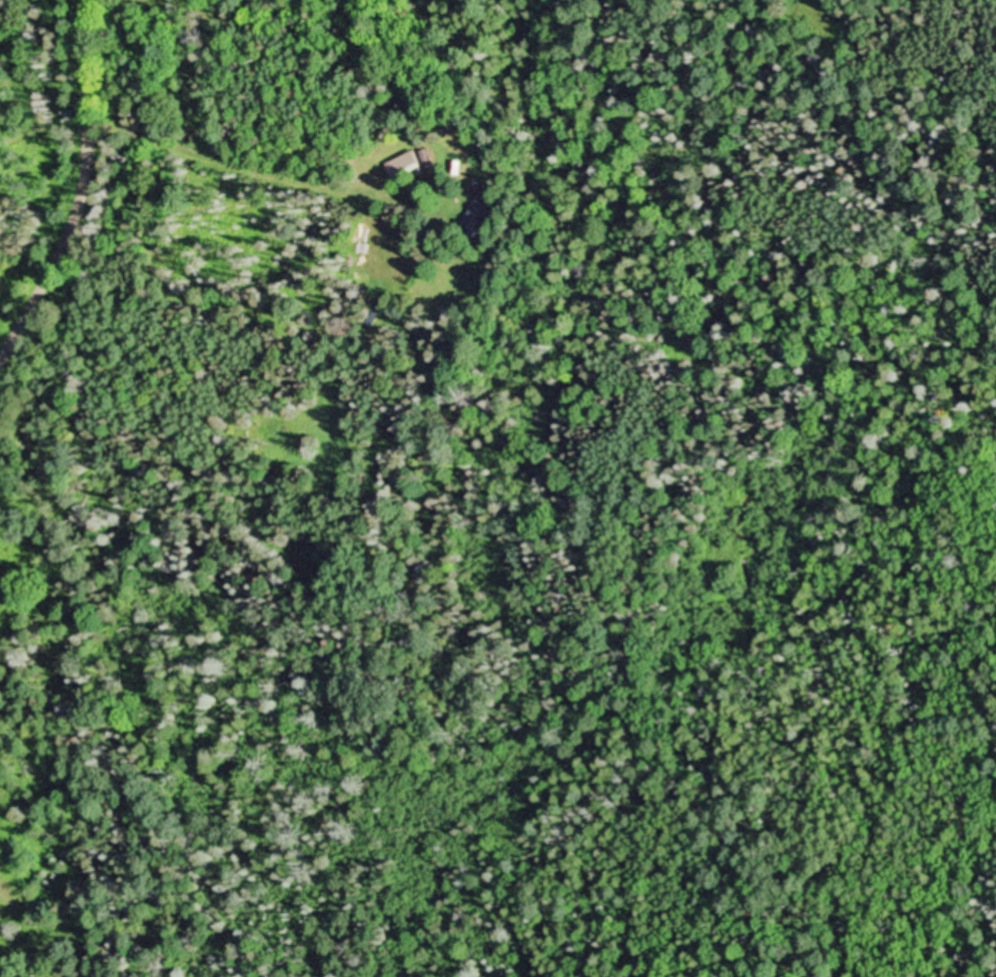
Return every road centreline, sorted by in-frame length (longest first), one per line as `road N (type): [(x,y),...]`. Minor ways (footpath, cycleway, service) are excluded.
road 1 (residential): [(0,368),(64,240),(83,175),(82,0)]

